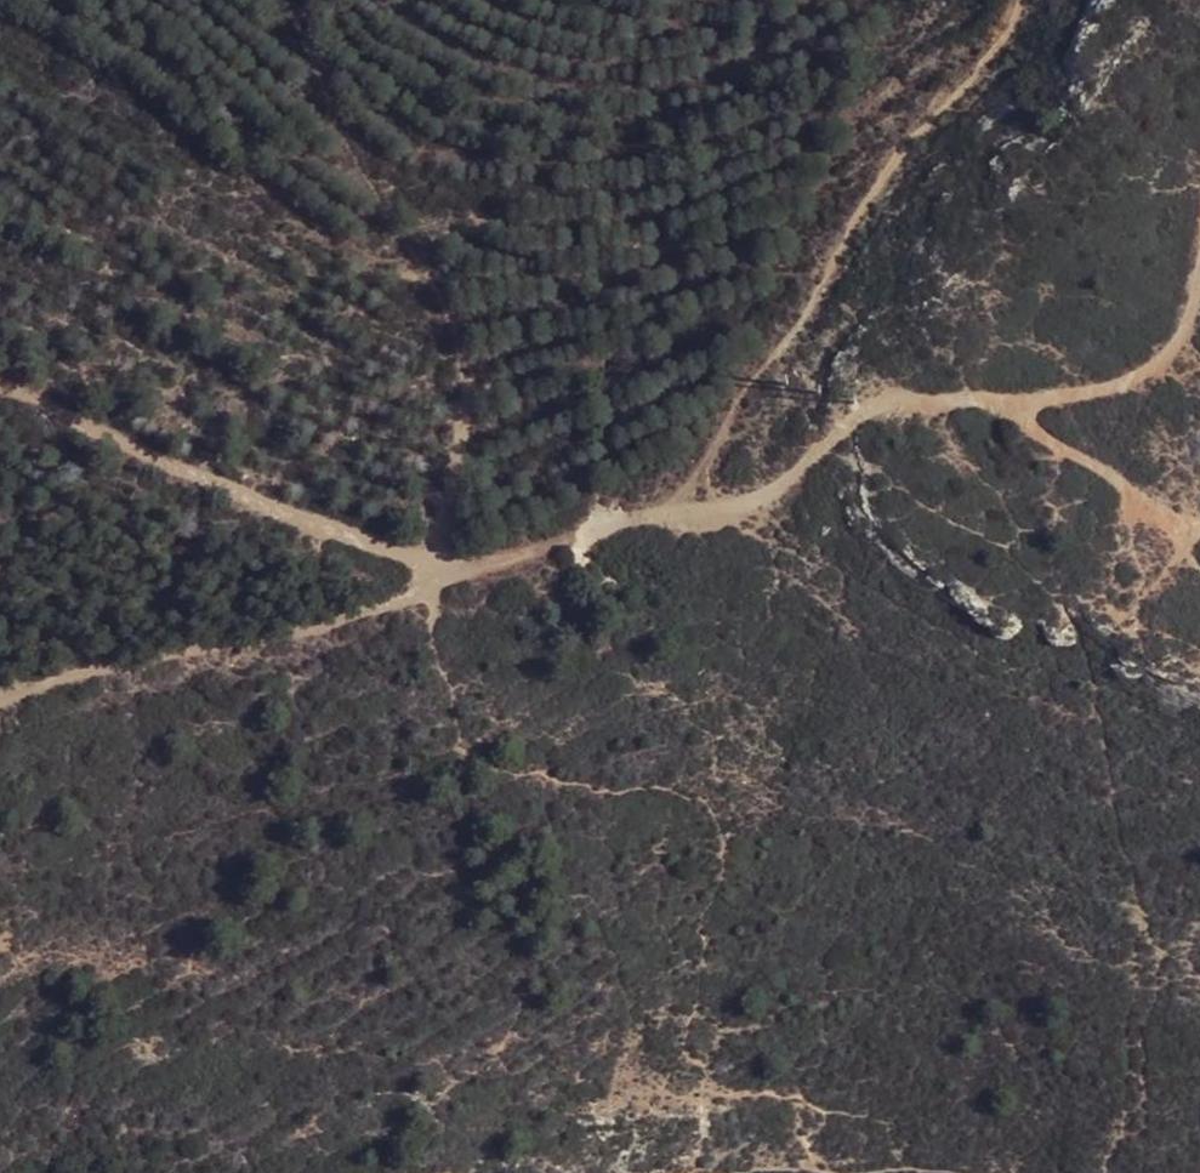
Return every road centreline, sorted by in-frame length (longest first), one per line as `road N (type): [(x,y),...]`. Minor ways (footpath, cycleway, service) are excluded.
road 1 (track): [(689,514),(695,481),(735,410),(911,136),(1002,52),(1018,0)]

